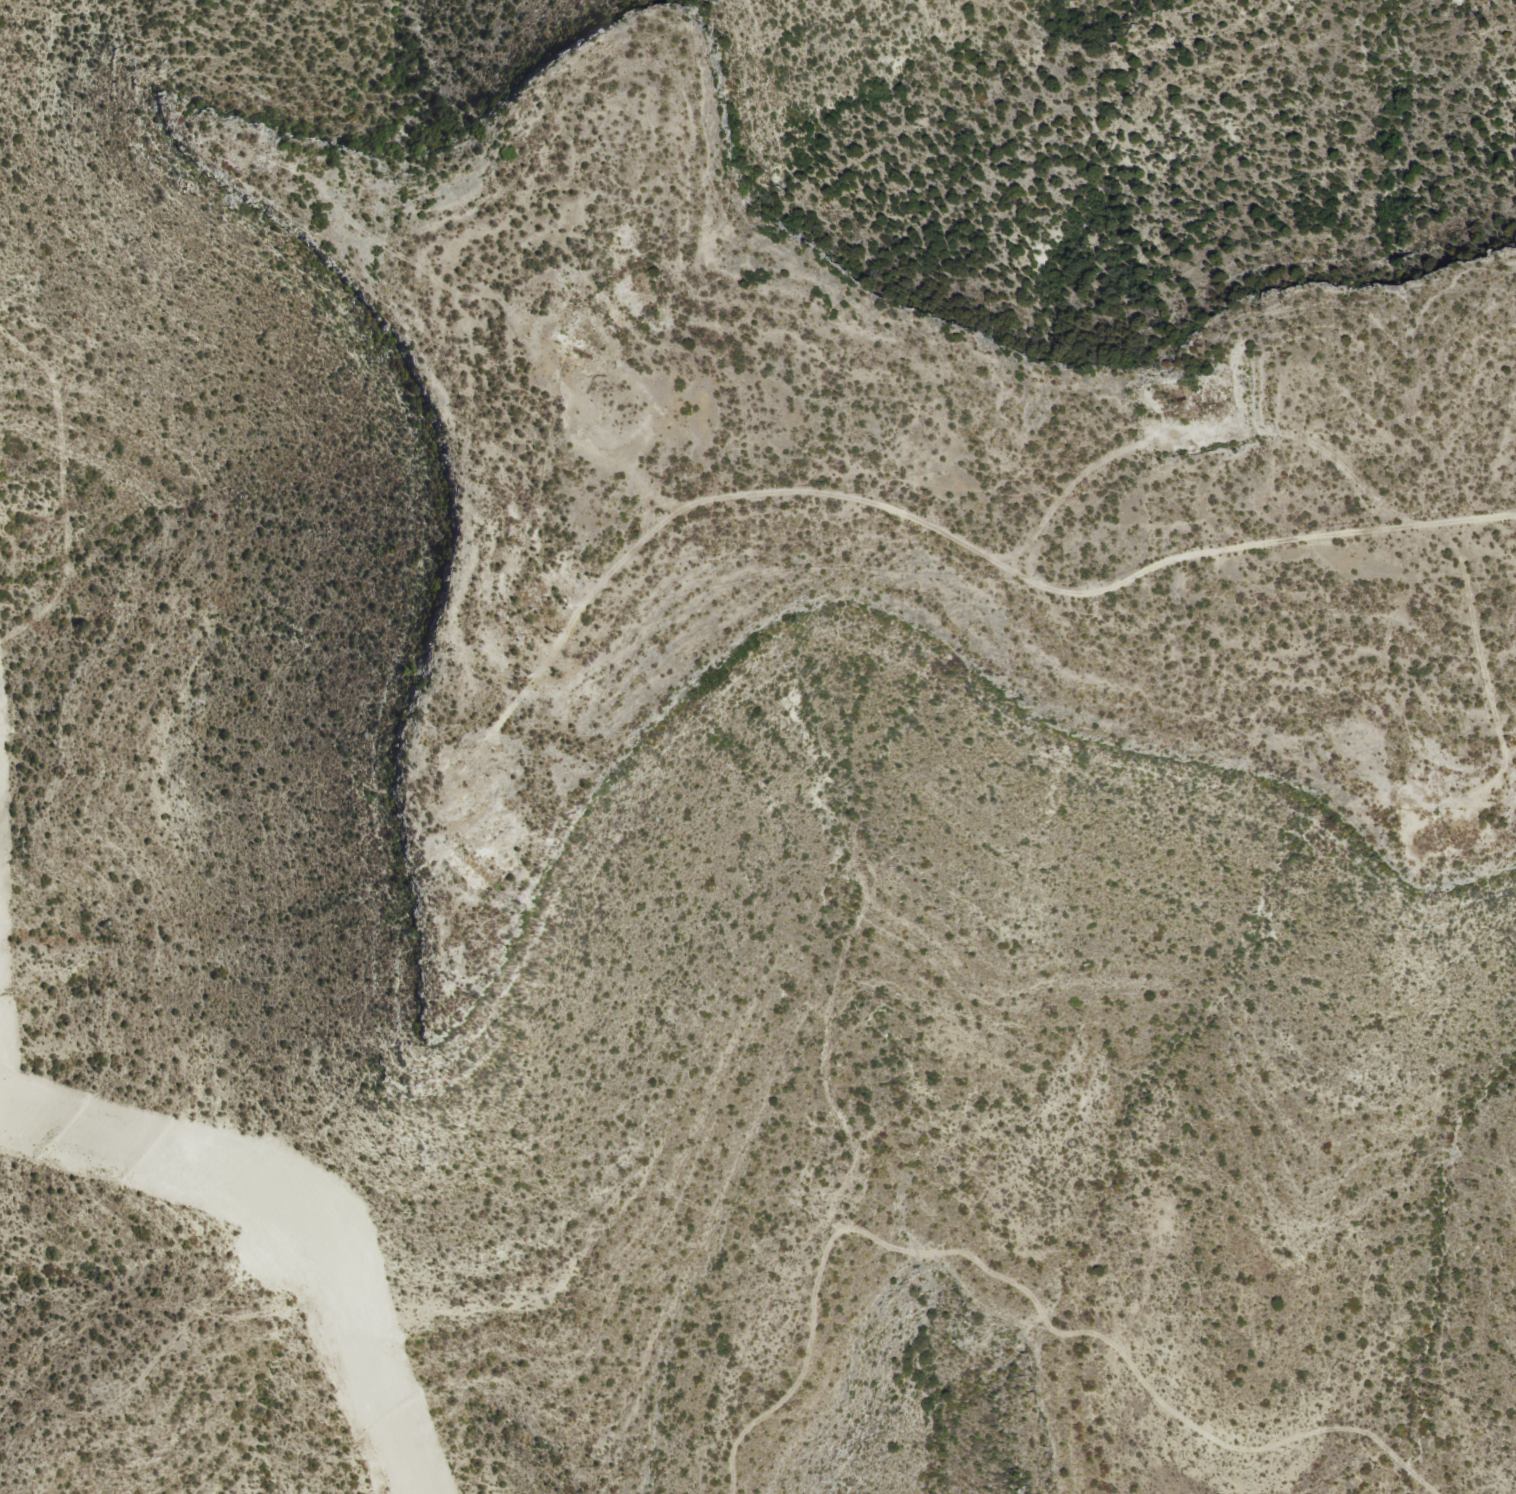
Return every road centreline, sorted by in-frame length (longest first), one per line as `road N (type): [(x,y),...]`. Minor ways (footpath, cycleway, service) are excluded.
road 1 (track): [(506,750),(694,536),(768,511),(837,516),(1050,591),(1228,576),(1421,531),(1515,529)]

